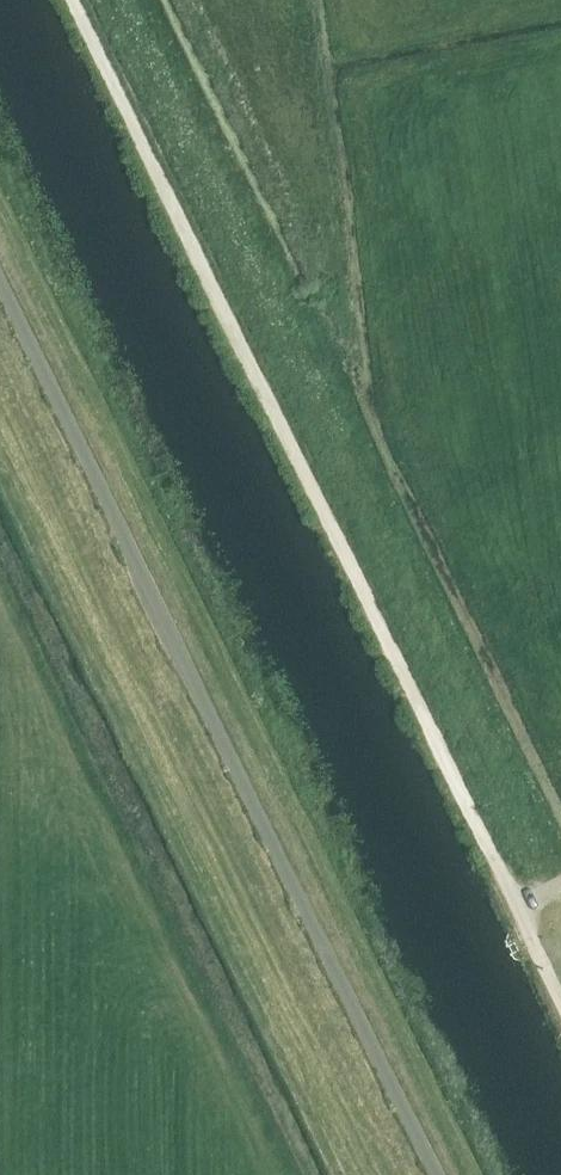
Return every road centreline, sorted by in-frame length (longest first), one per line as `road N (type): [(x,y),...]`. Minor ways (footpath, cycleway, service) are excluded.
road 1 (track): [(560,999),(76,0)]
road 2 (unclassified): [(428,1174),(0,311)]

